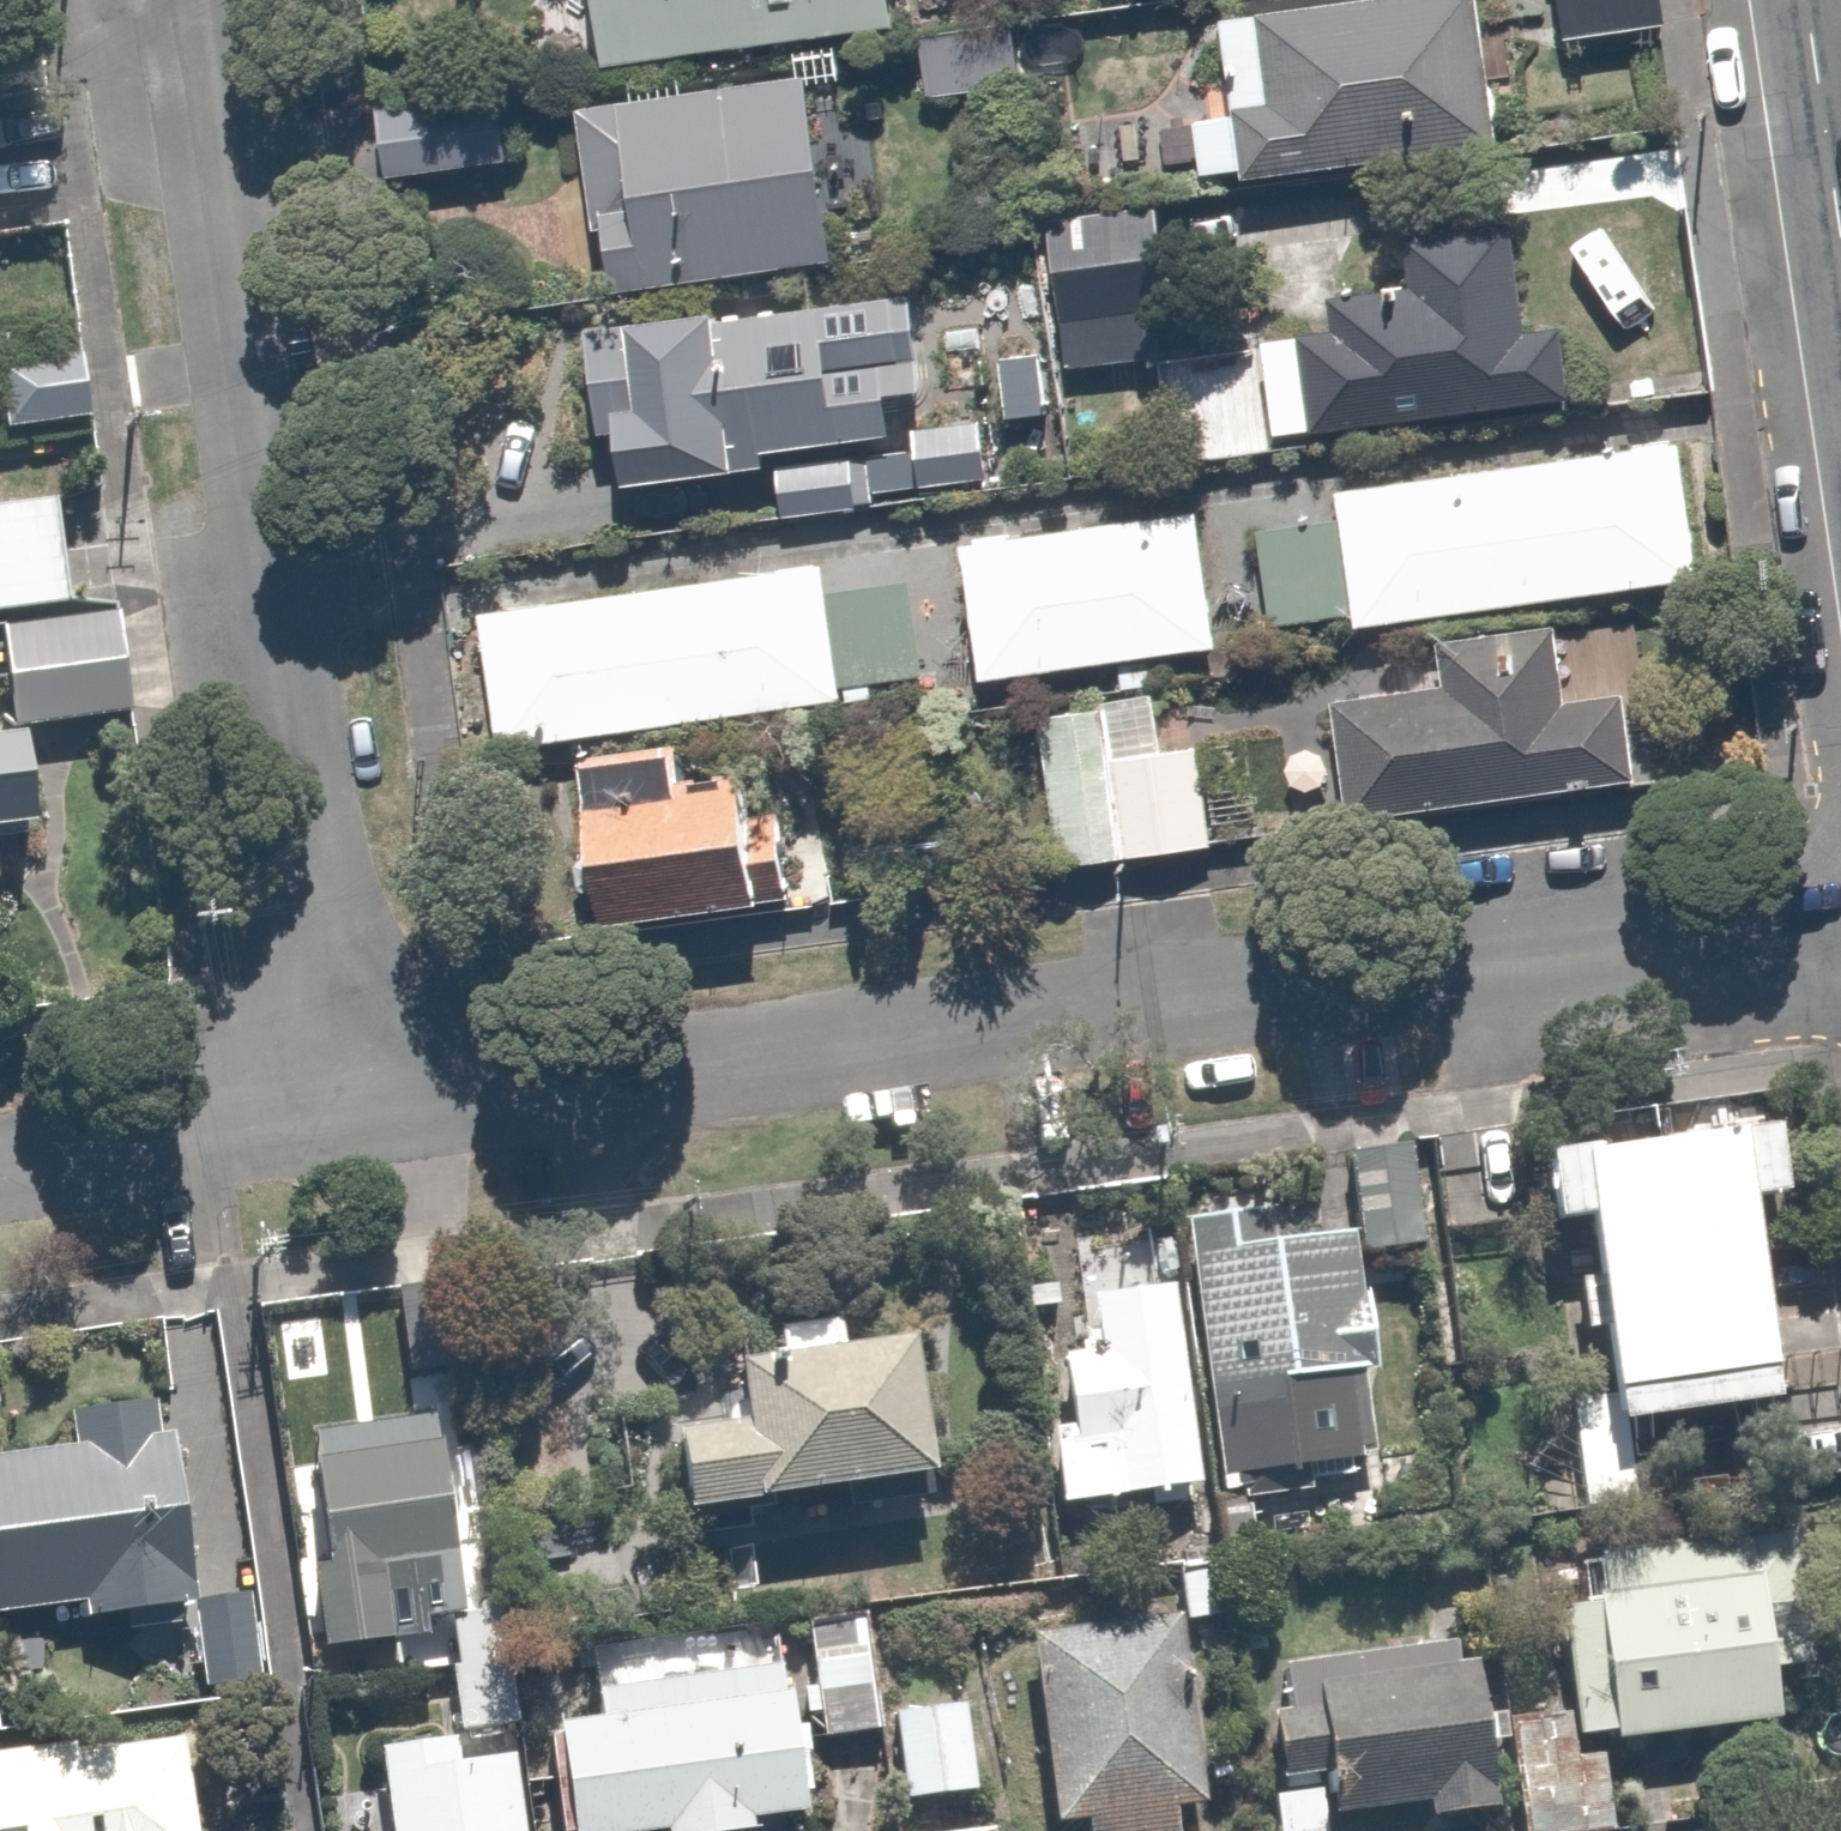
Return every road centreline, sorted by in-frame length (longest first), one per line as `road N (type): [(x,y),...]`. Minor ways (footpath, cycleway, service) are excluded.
road 1 (residential): [(1840,924),(328,1115)]
road 2 (residential): [(185,0),(328,1115)]
road 3 (residential): [(328,1115),(0,1165)]
road 4 (secondary): [(1806,0),(1840,237)]

